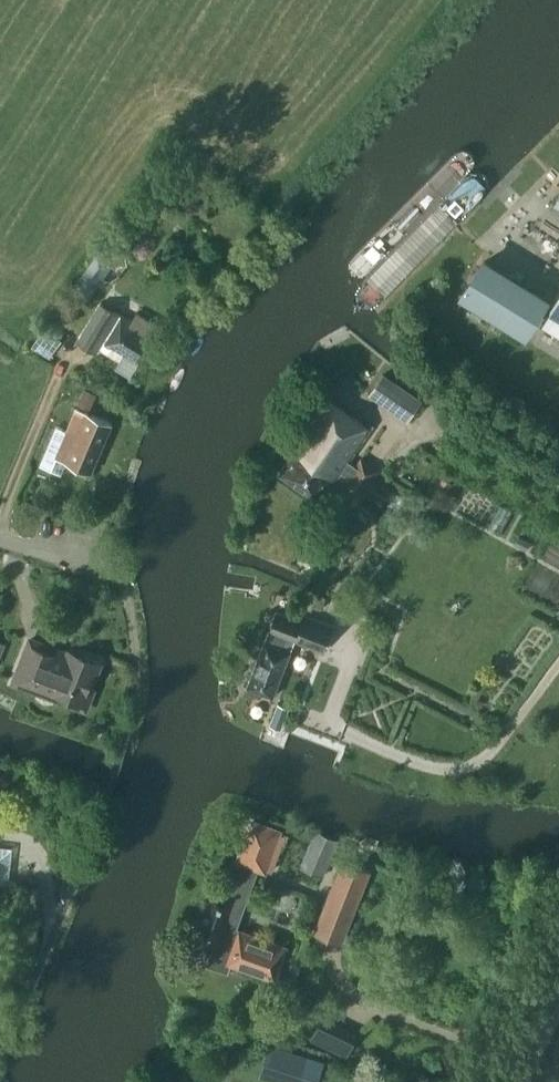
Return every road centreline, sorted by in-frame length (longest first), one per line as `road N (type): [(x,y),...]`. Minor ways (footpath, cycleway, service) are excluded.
road 1 (unclassified): [(98,818),(0,1051)]
road 2 (track): [(0,527),(73,352)]

